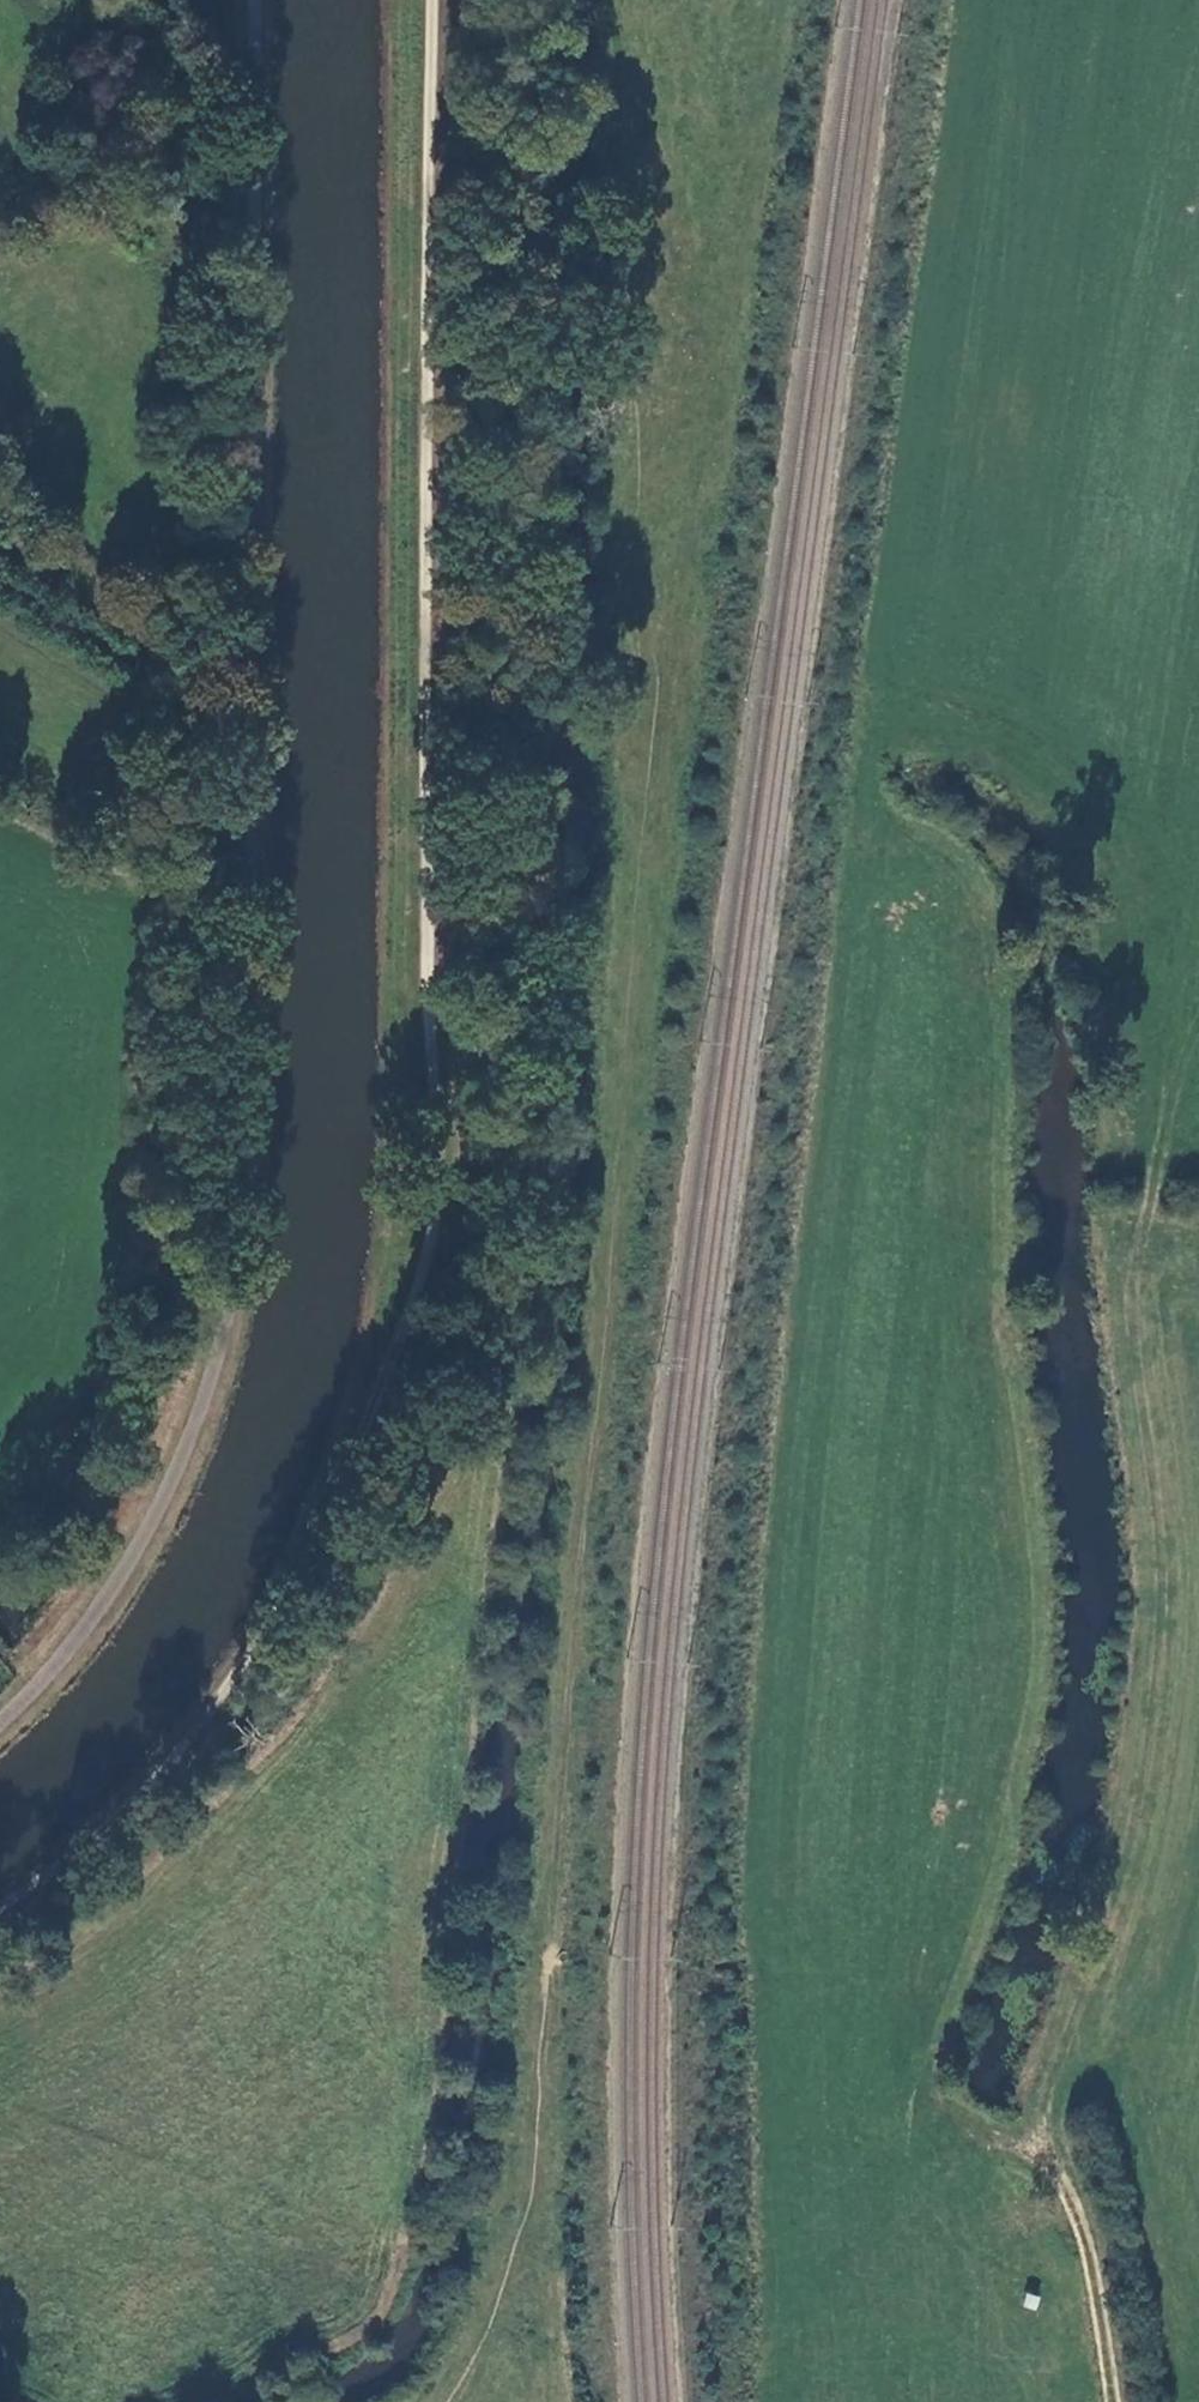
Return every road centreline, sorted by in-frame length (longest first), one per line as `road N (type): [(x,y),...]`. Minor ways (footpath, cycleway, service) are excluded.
road 1 (track): [(246,0),(241,1237),(158,1510),(83,1634),(0,1721)]
road 2 (track): [(1117,2401),(1105,2283),(1063,2157)]

